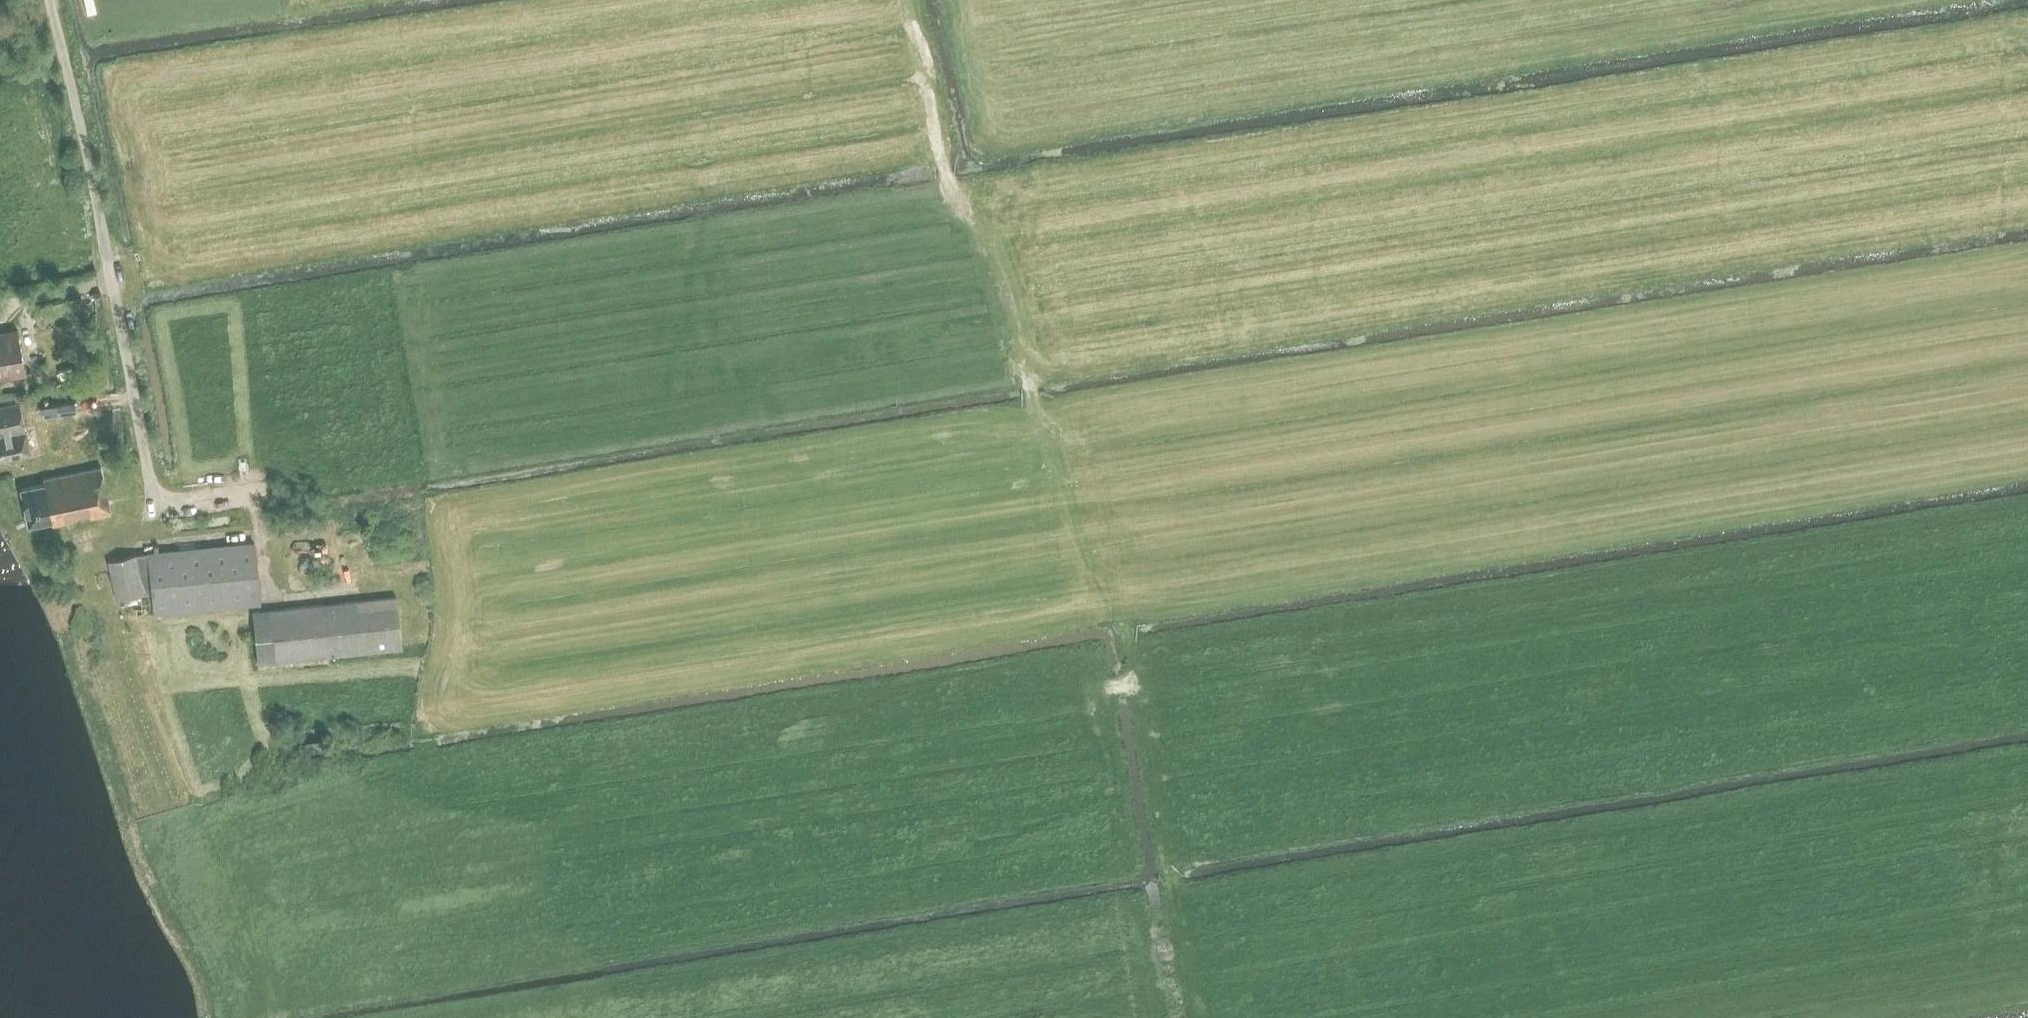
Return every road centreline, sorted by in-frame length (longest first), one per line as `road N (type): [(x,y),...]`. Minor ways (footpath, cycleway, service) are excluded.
road 1 (residential): [(142,446),(50,0)]
road 2 (track): [(259,491),(270,600),(350,592)]

